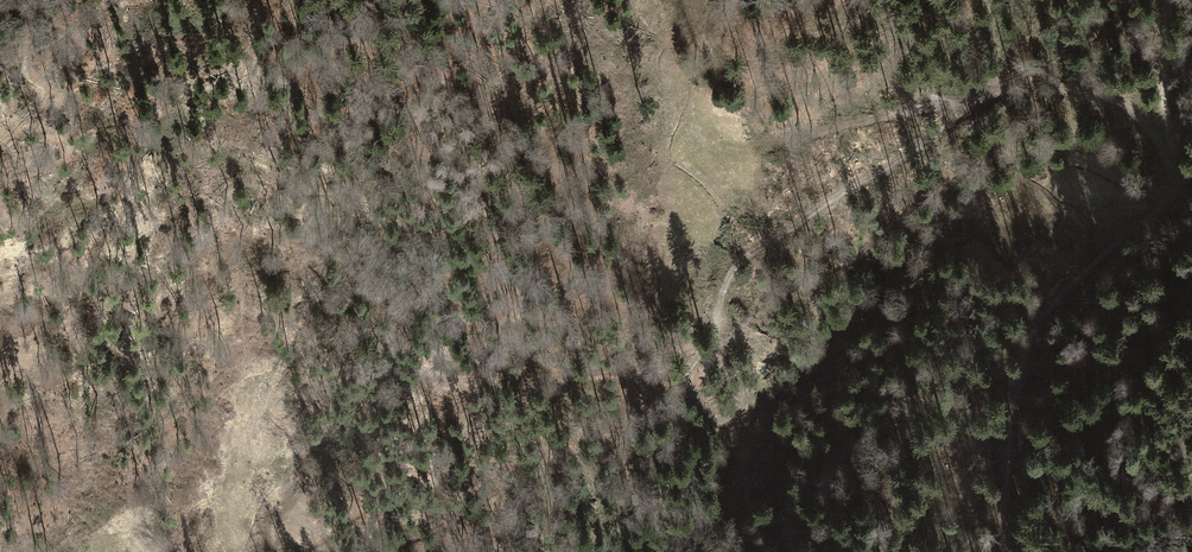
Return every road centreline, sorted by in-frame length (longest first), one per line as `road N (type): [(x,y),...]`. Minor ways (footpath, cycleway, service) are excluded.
road 1 (track): [(1173,167),(1146,125),(1109,100),(1072,89),(1015,88),(742,260),(723,289),(715,327),(661,419),(588,463),(498,488),(453,523),(386,551)]
road 2 (track): [(990,551),(1005,503),(1025,346),(1054,295),(1152,219),(1171,191),(1173,167)]
road 3 (track): [(702,348),(654,367),(598,374),(417,380)]

